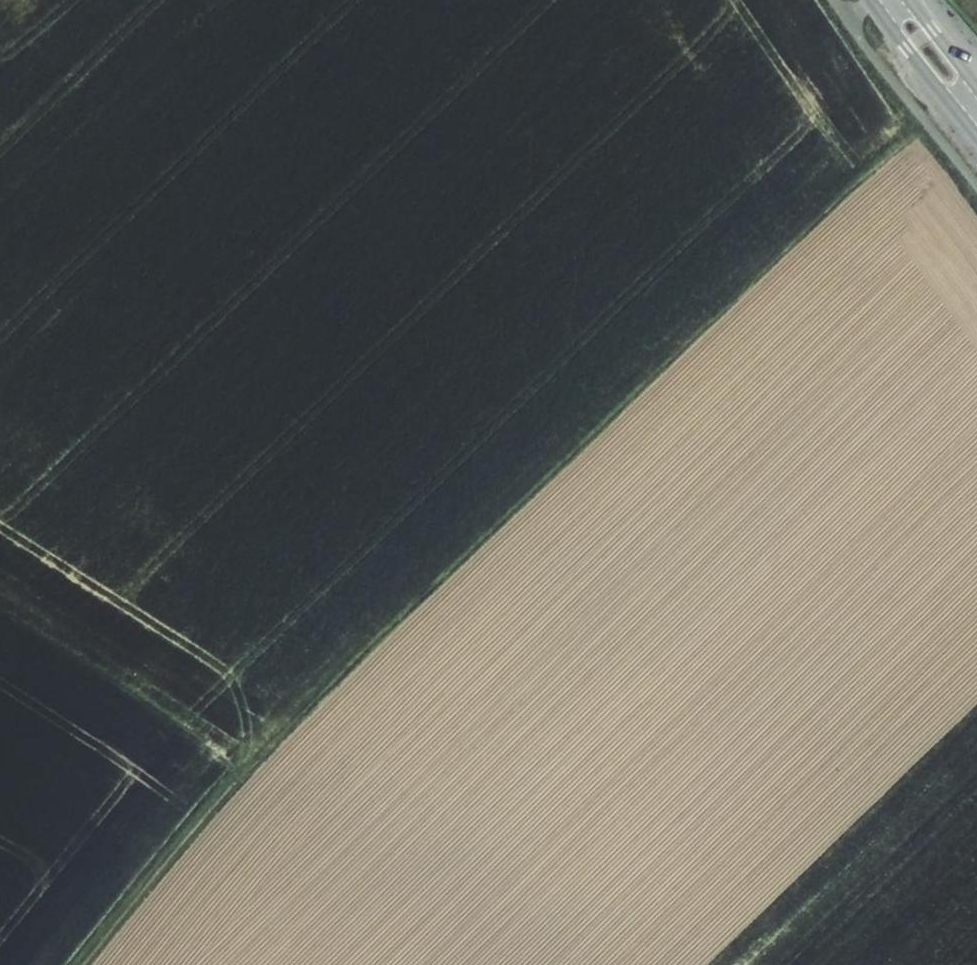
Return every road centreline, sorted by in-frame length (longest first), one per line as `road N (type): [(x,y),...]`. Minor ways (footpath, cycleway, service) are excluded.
road 1 (secondary): [(871,0),(976,136)]

